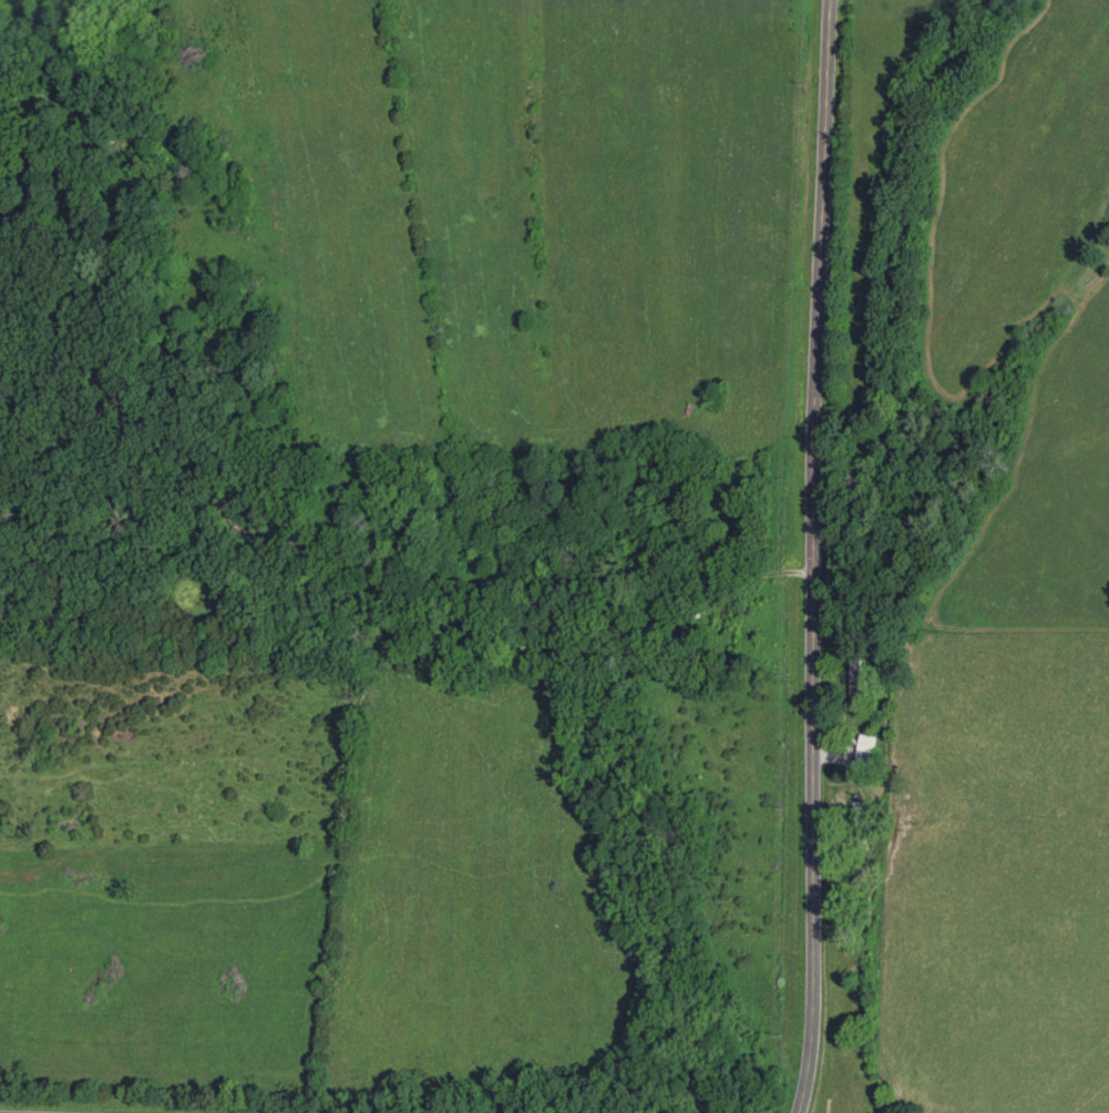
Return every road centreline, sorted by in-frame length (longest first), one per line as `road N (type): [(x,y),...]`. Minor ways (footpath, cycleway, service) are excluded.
road 1 (secondary): [(835,0),(819,394),(820,999),(804,1112)]

